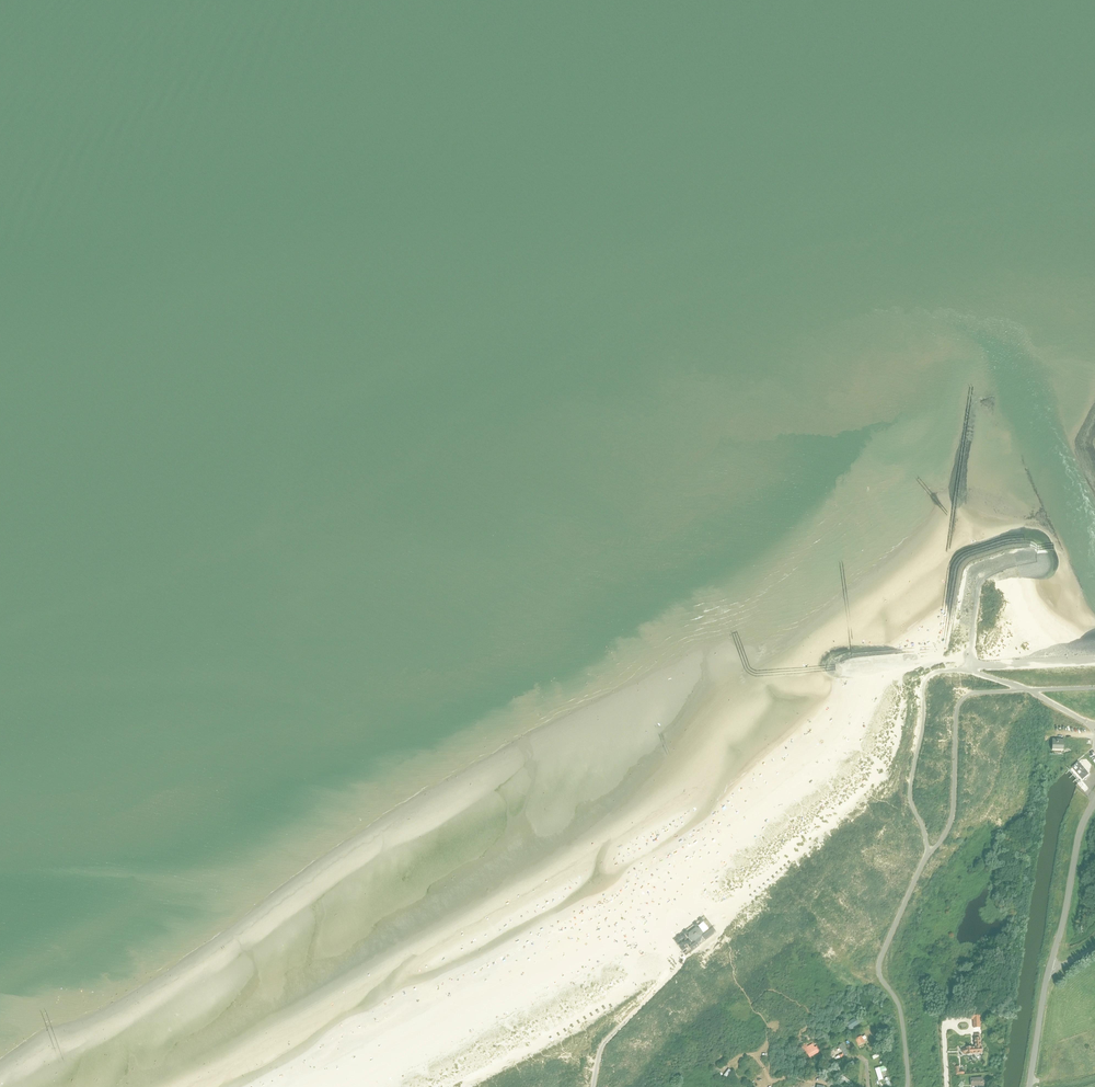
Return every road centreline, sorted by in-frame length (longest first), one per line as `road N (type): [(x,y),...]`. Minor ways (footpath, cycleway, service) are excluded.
road 1 (unclassified): [(1047,974),(1081,824),(1094,802)]
road 2 (track): [(593,1086),(604,1044),(679,961)]

